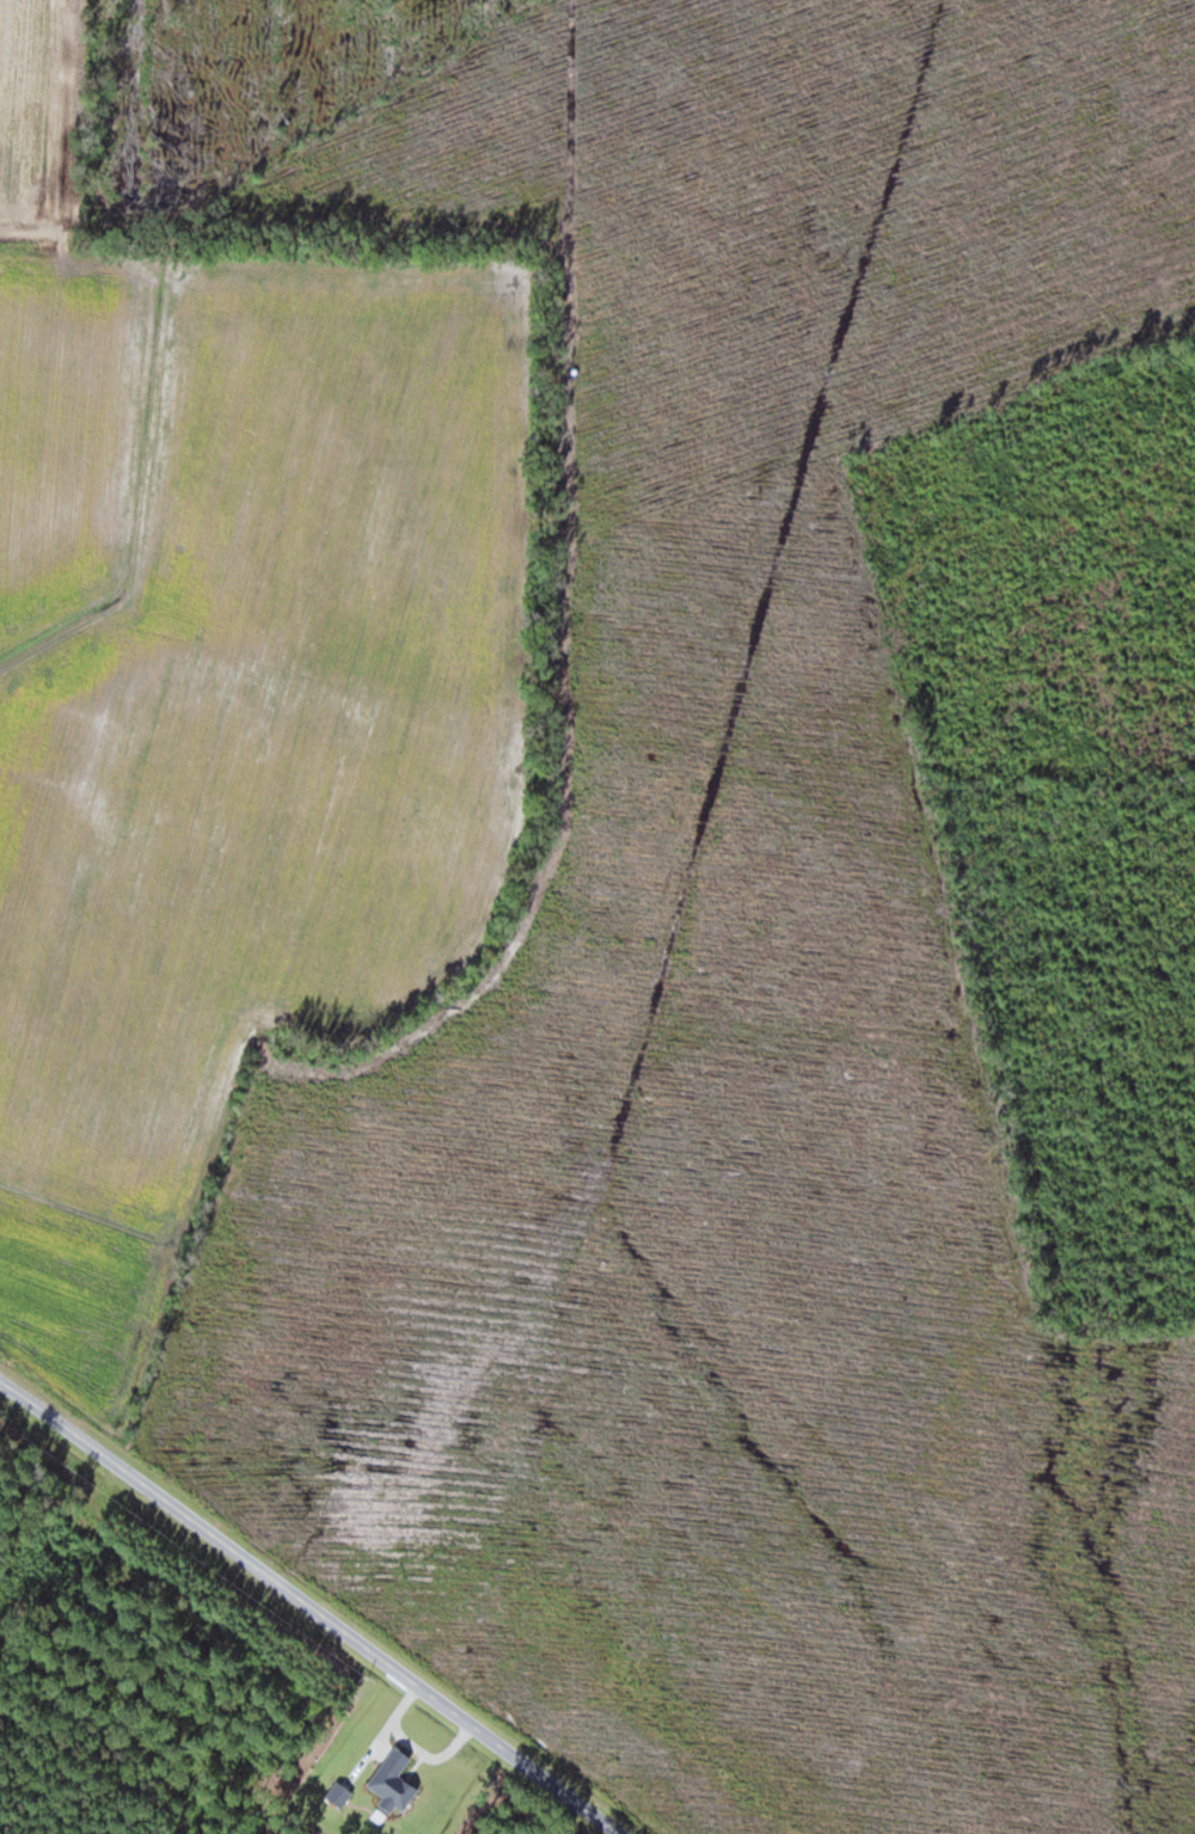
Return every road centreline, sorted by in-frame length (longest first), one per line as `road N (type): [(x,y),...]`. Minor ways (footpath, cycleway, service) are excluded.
road 1 (residential): [(619,1833),(0,1385)]

